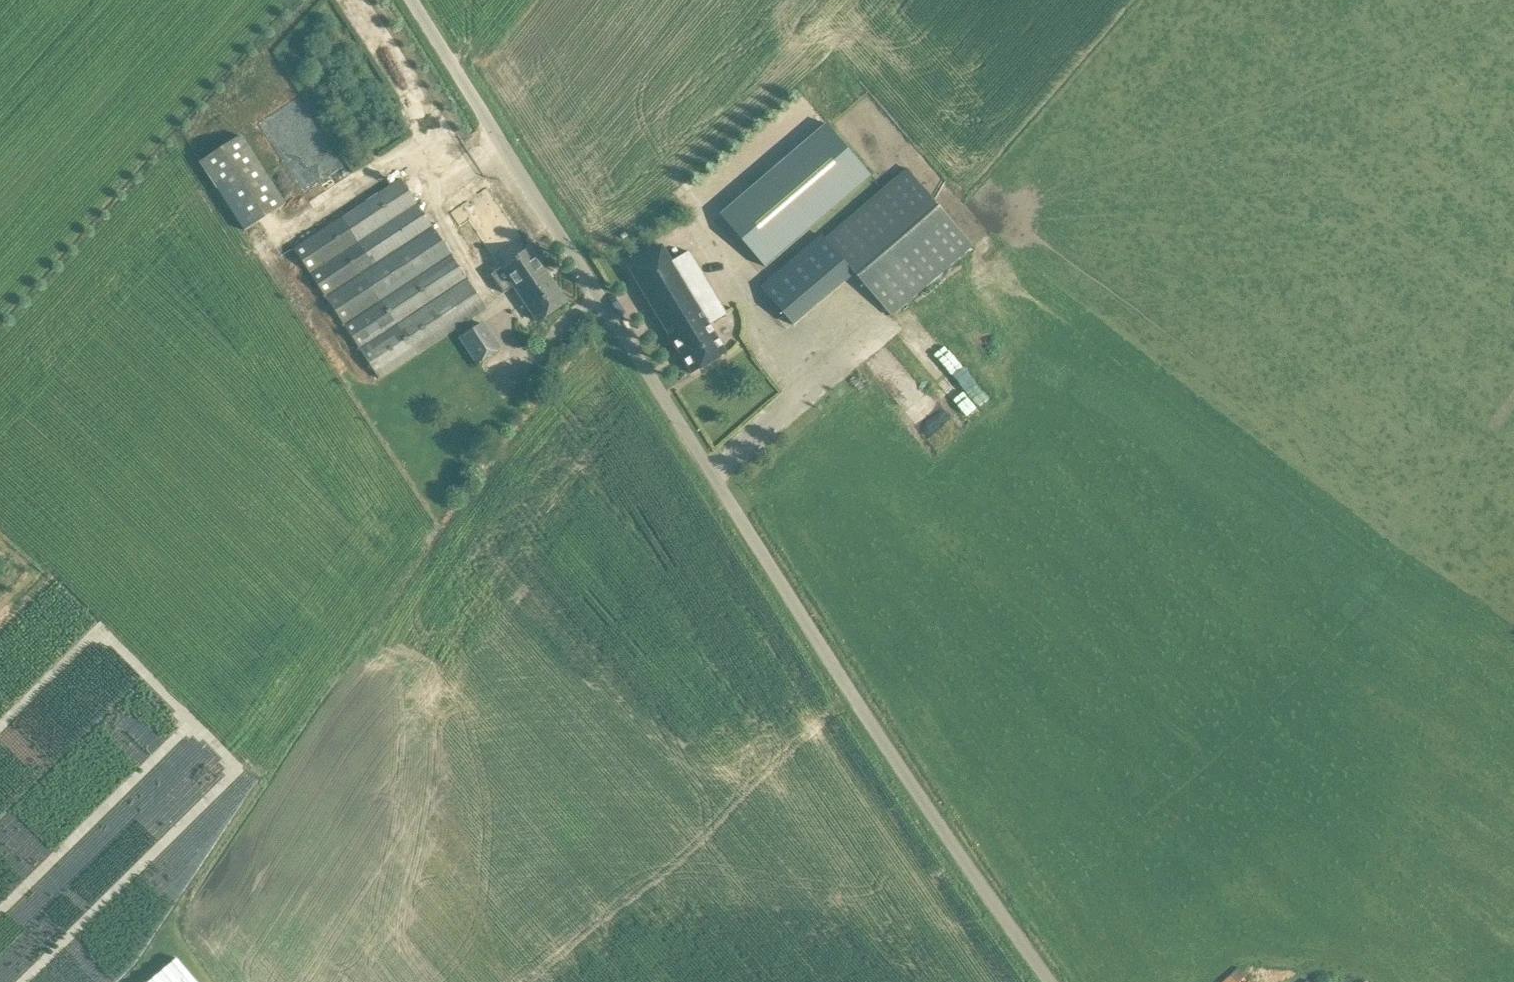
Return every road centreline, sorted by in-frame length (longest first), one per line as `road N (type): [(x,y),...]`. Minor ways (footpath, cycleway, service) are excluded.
road 1 (unclassified): [(1052,981),(924,802),(410,0)]

